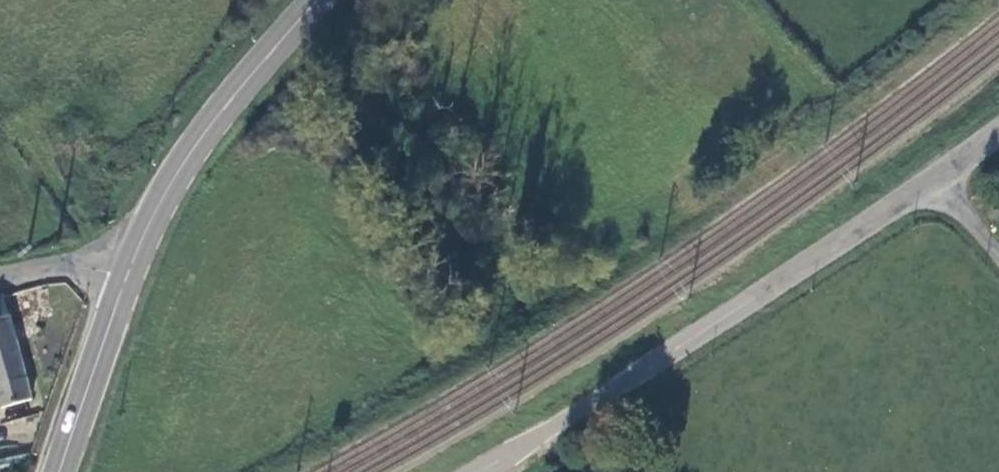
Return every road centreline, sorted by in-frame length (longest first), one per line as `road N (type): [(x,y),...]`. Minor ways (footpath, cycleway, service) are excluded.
road 1 (secondary): [(256,70),(250,114),(258,182),(430,471)]
road 2 (unclassified): [(793,273),(480,471)]
road 3 (secondary): [(128,277),(180,167),(256,70)]
road 4 (secondary): [(60,471),(128,277)]
road 5 (secondary): [(998,365),(966,314),(912,282),(865,273)]
road 6 (unclassified): [(128,277),(60,269),(0,280)]

